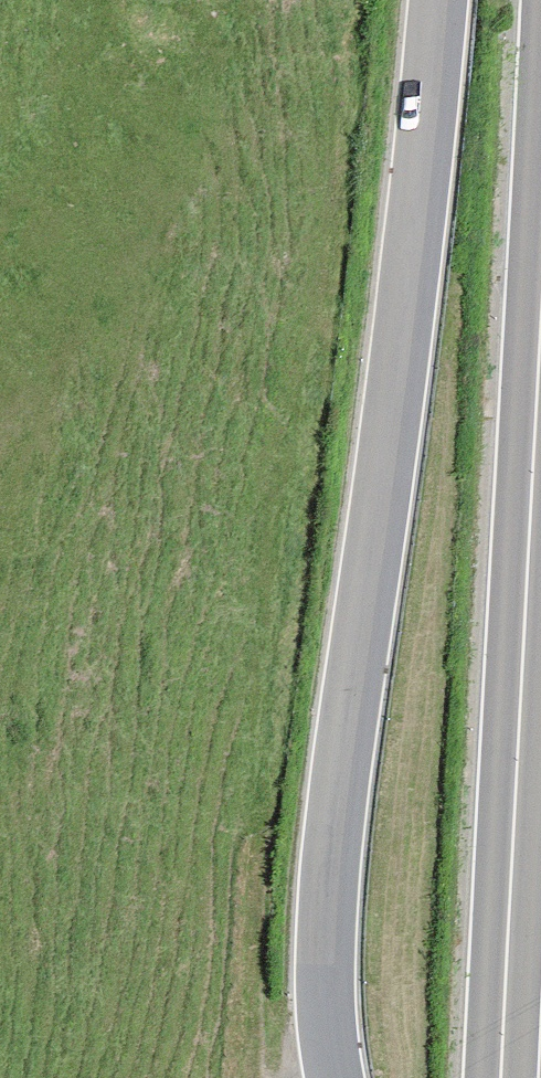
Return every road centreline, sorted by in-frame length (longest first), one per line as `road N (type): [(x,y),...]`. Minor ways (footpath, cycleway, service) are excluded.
road 1 (tertiary): [(338,1077),(330,912),(437,0)]
road 2 (trunk): [(540,353),(501,1077)]

